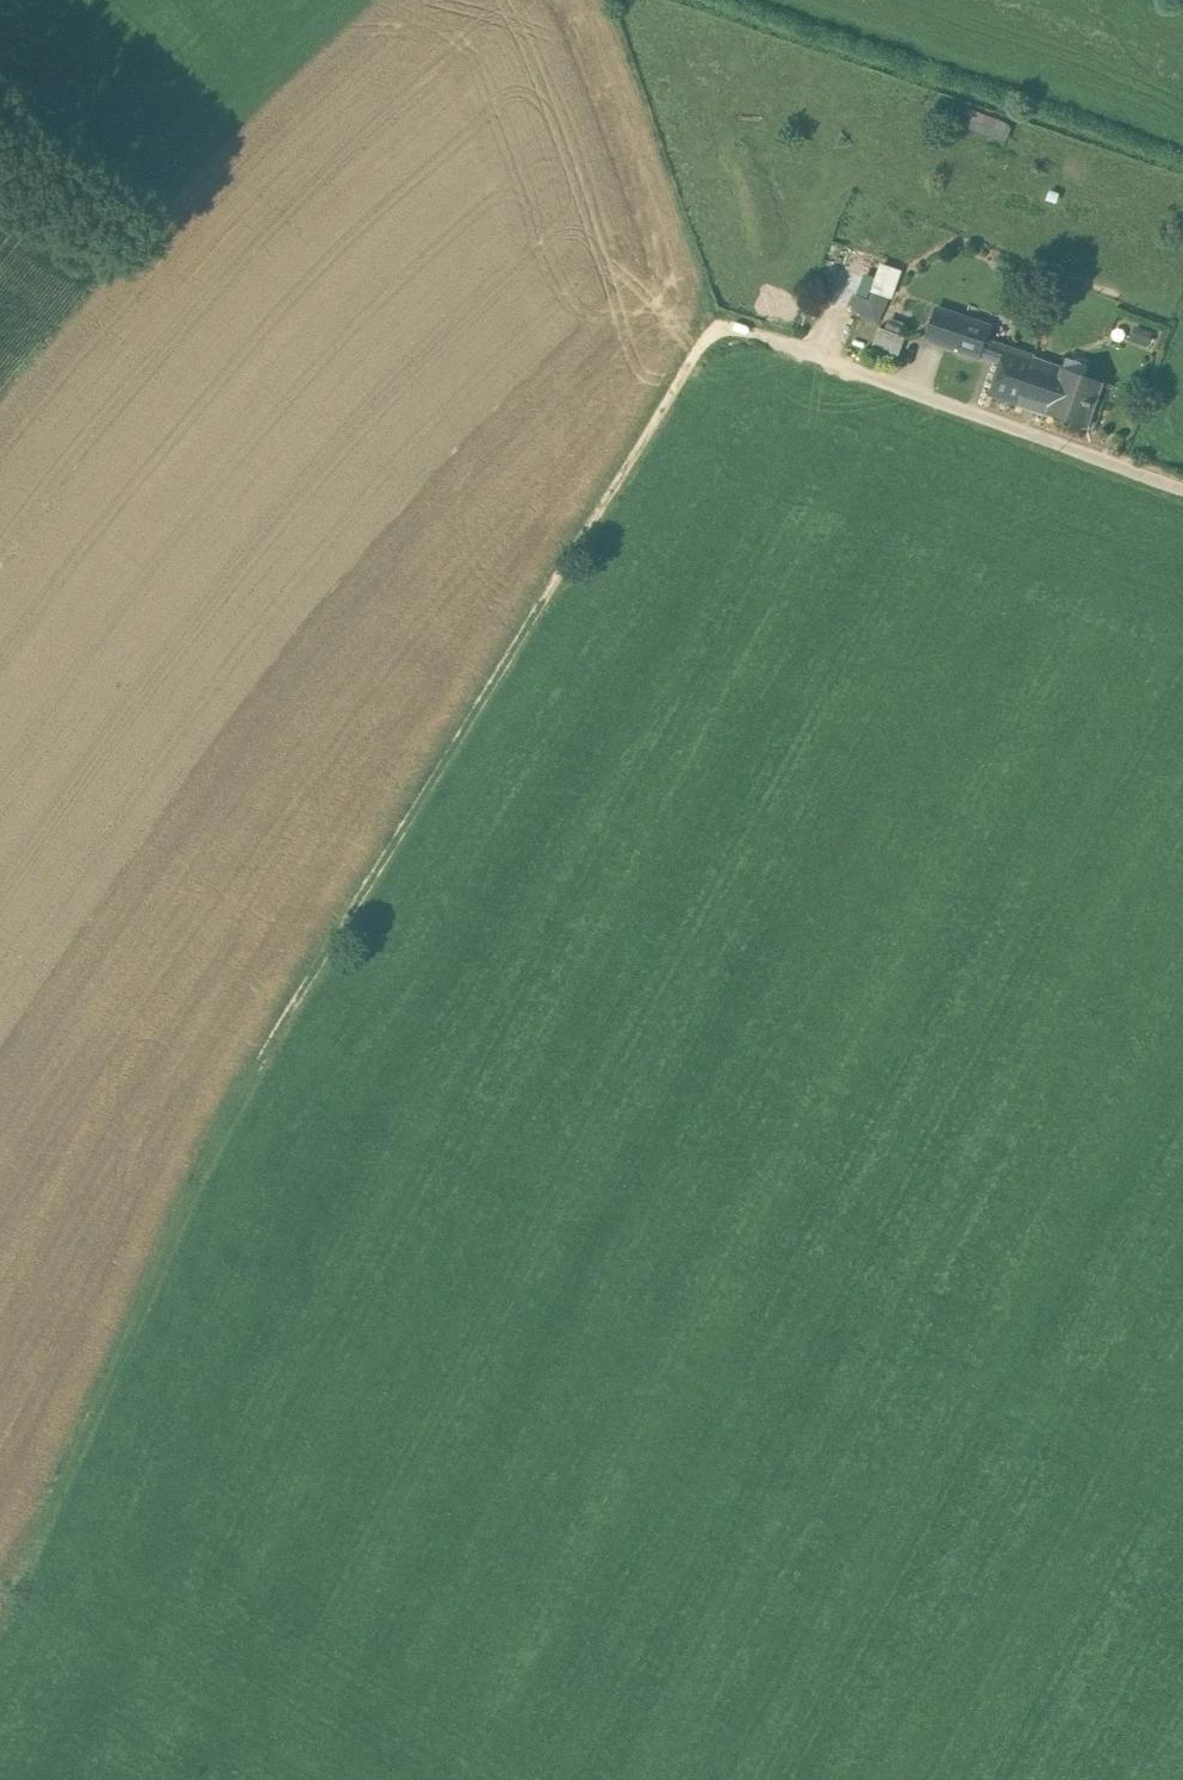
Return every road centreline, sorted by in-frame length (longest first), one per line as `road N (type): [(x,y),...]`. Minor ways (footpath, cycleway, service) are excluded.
road 1 (residential): [(731,322),(1182,488)]

